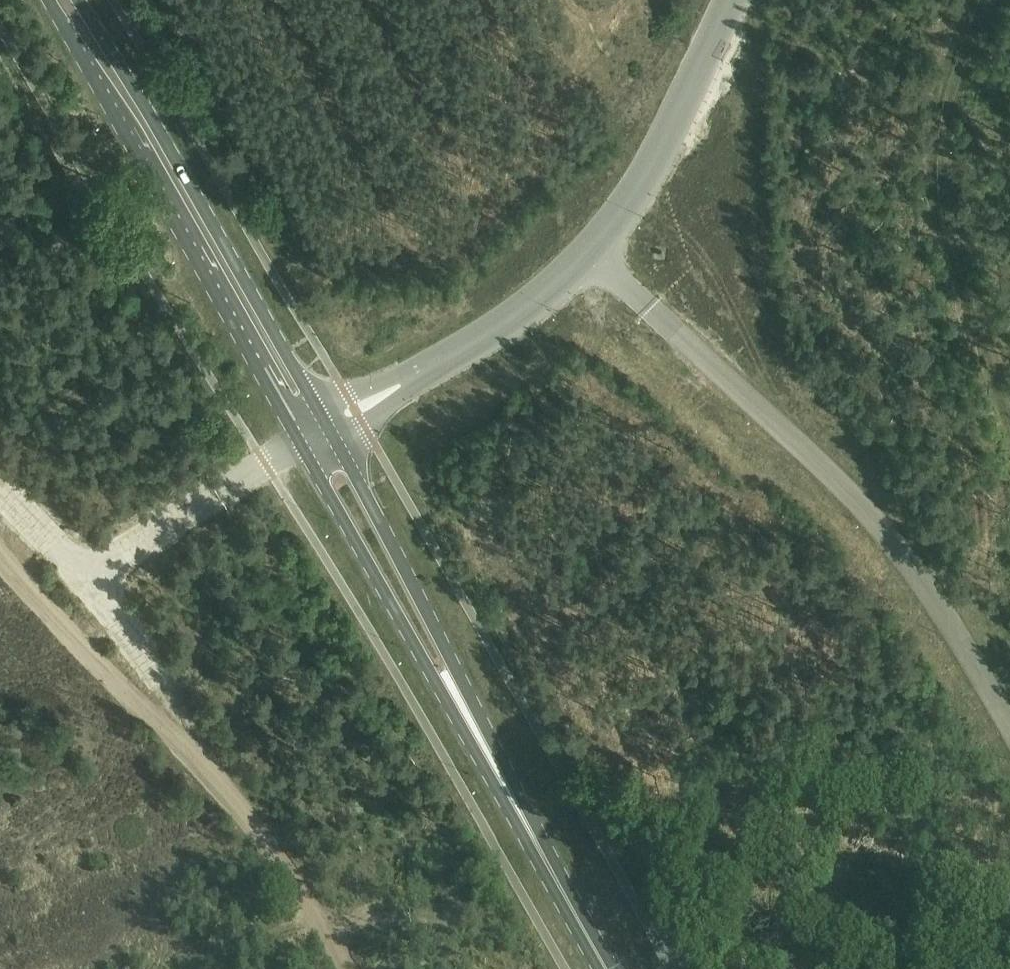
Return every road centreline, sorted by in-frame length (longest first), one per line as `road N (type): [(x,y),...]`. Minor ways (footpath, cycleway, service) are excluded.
road 1 (unclassified): [(1009,725),(926,585),(862,507),(592,252)]
road 2 (primary): [(607,968),(314,433)]
road 3 (track): [(335,968),(81,574),(0,487)]
road 4 (primary): [(314,433),(63,0)]
road 5 (unclassified): [(314,433),(511,321),(592,252)]
road 6 (unclassified): [(592,252),(660,153),(732,0)]
road 7 (unclassified): [(314,433),(81,574)]

